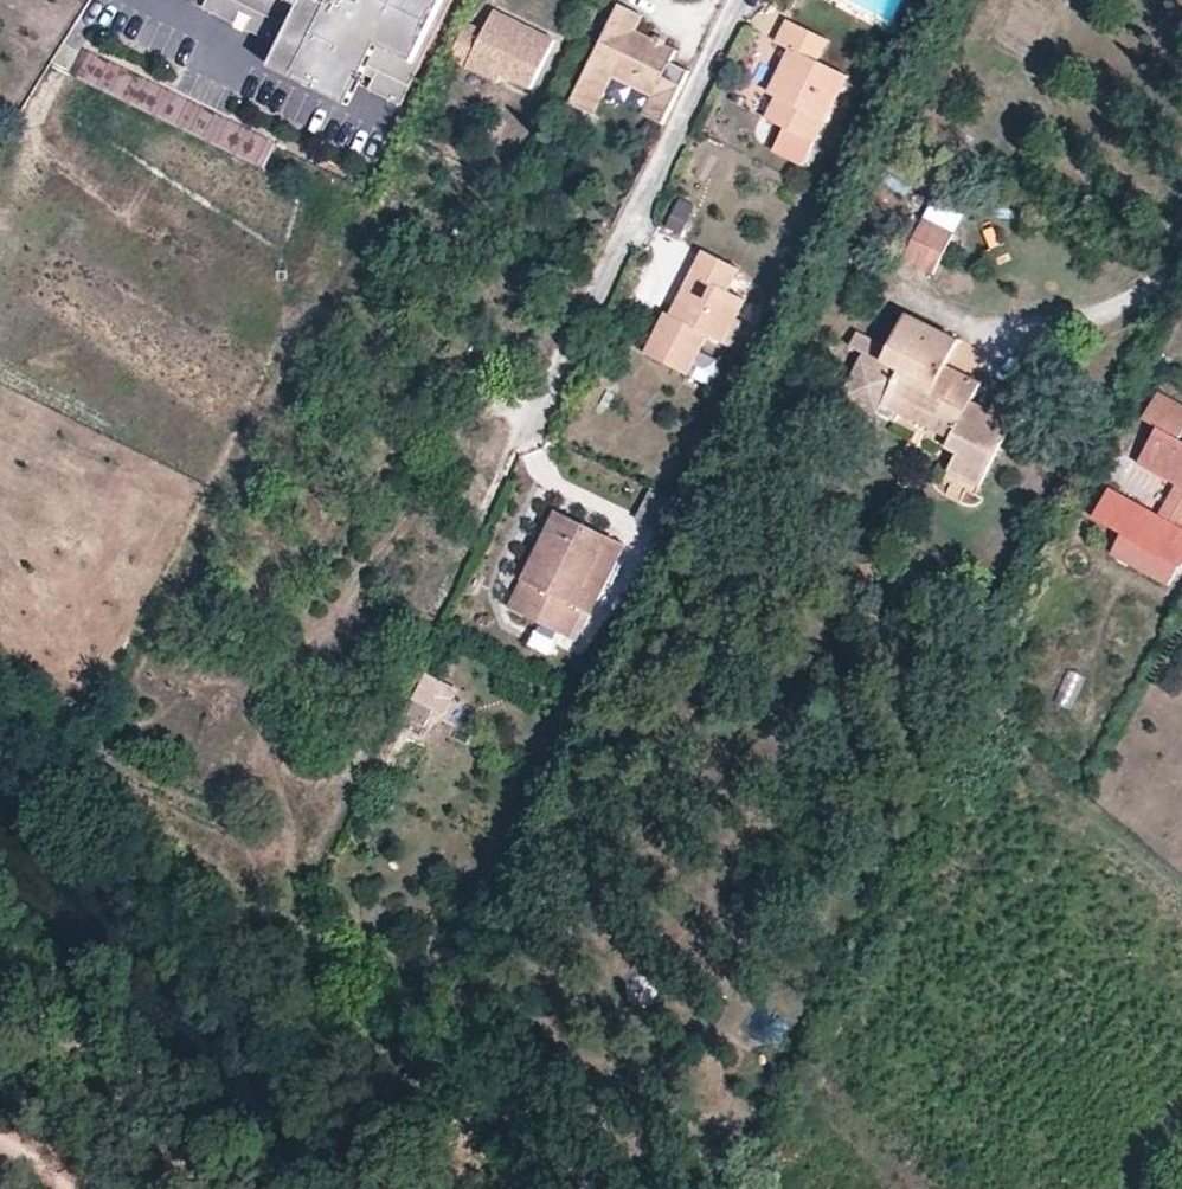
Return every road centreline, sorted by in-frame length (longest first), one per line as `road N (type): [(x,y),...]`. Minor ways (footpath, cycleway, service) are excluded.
road 1 (residential): [(735,0),(524,443)]

